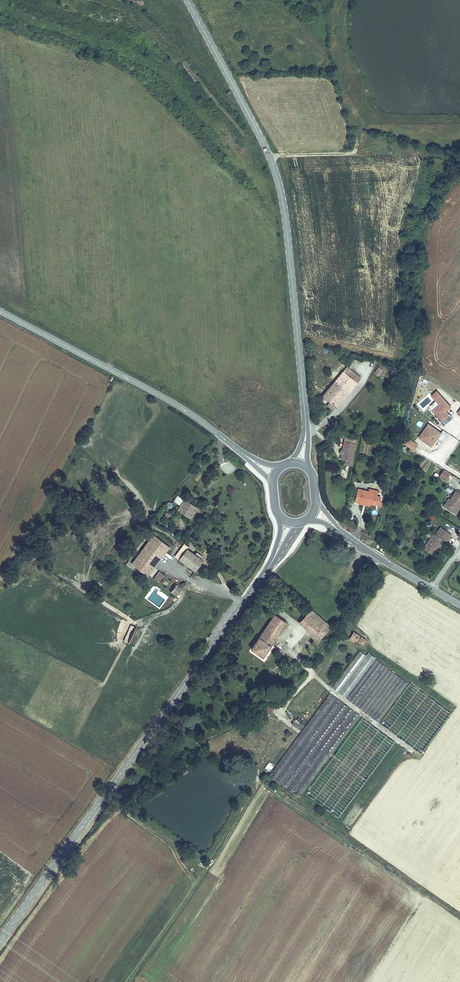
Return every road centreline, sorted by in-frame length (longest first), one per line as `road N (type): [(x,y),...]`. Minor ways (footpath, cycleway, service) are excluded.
road 1 (secondary): [(294,528),(0,940)]
road 2 (secondary): [(187,0),(280,188),(309,467)]
road 3 (tertiary): [(0,309),(177,403),(273,479)]
road 4 (tertiary): [(432,589),(329,524)]

